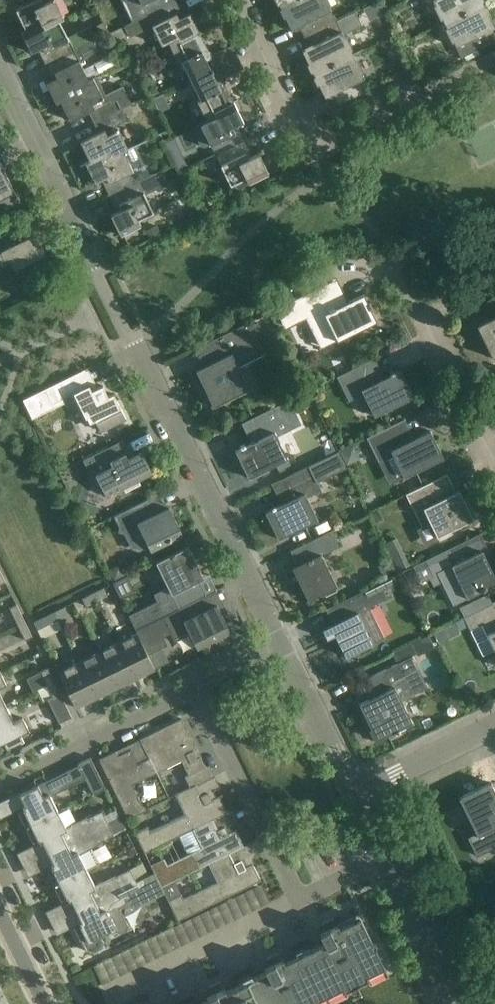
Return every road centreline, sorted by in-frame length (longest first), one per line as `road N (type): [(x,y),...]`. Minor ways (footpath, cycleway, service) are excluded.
road 1 (residential): [(354,793),(0,87)]
road 2 (residential): [(241,0),(311,141),(494,53)]
road 3 (residential): [(450,1003),(354,793)]
road 4 (residential): [(494,459),(426,315)]
road 5 (residential): [(354,793),(494,726)]

